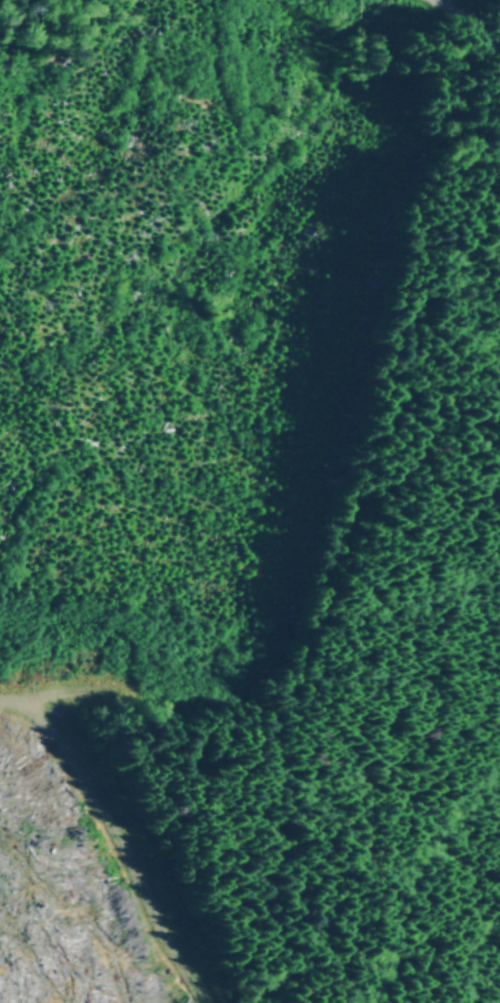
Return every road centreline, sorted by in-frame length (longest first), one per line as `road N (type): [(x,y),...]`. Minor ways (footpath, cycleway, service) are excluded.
road 1 (track): [(16,704),(72,690),(230,677),(266,663),(300,619),(341,525),(366,495)]
road 2 (track): [(0,698),(39,717),(110,813),(200,1002)]

